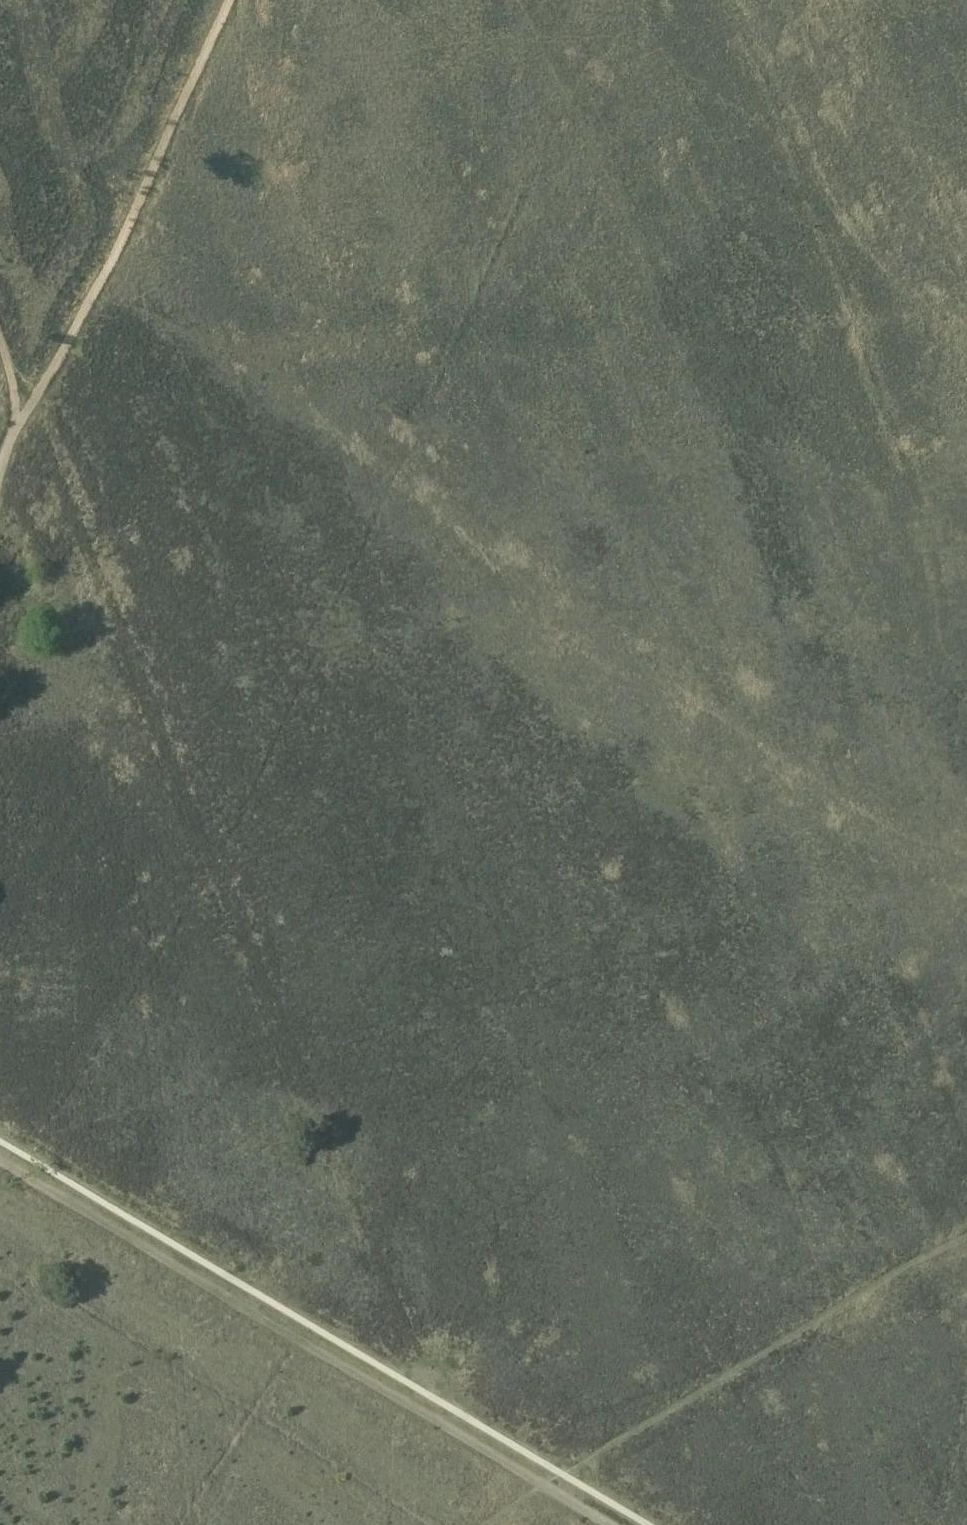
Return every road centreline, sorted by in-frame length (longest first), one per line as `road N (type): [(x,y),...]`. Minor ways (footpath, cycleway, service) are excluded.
road 1 (track): [(0,1164),(618,1524)]
road 2 (track): [(11,428),(59,351),(228,0)]

